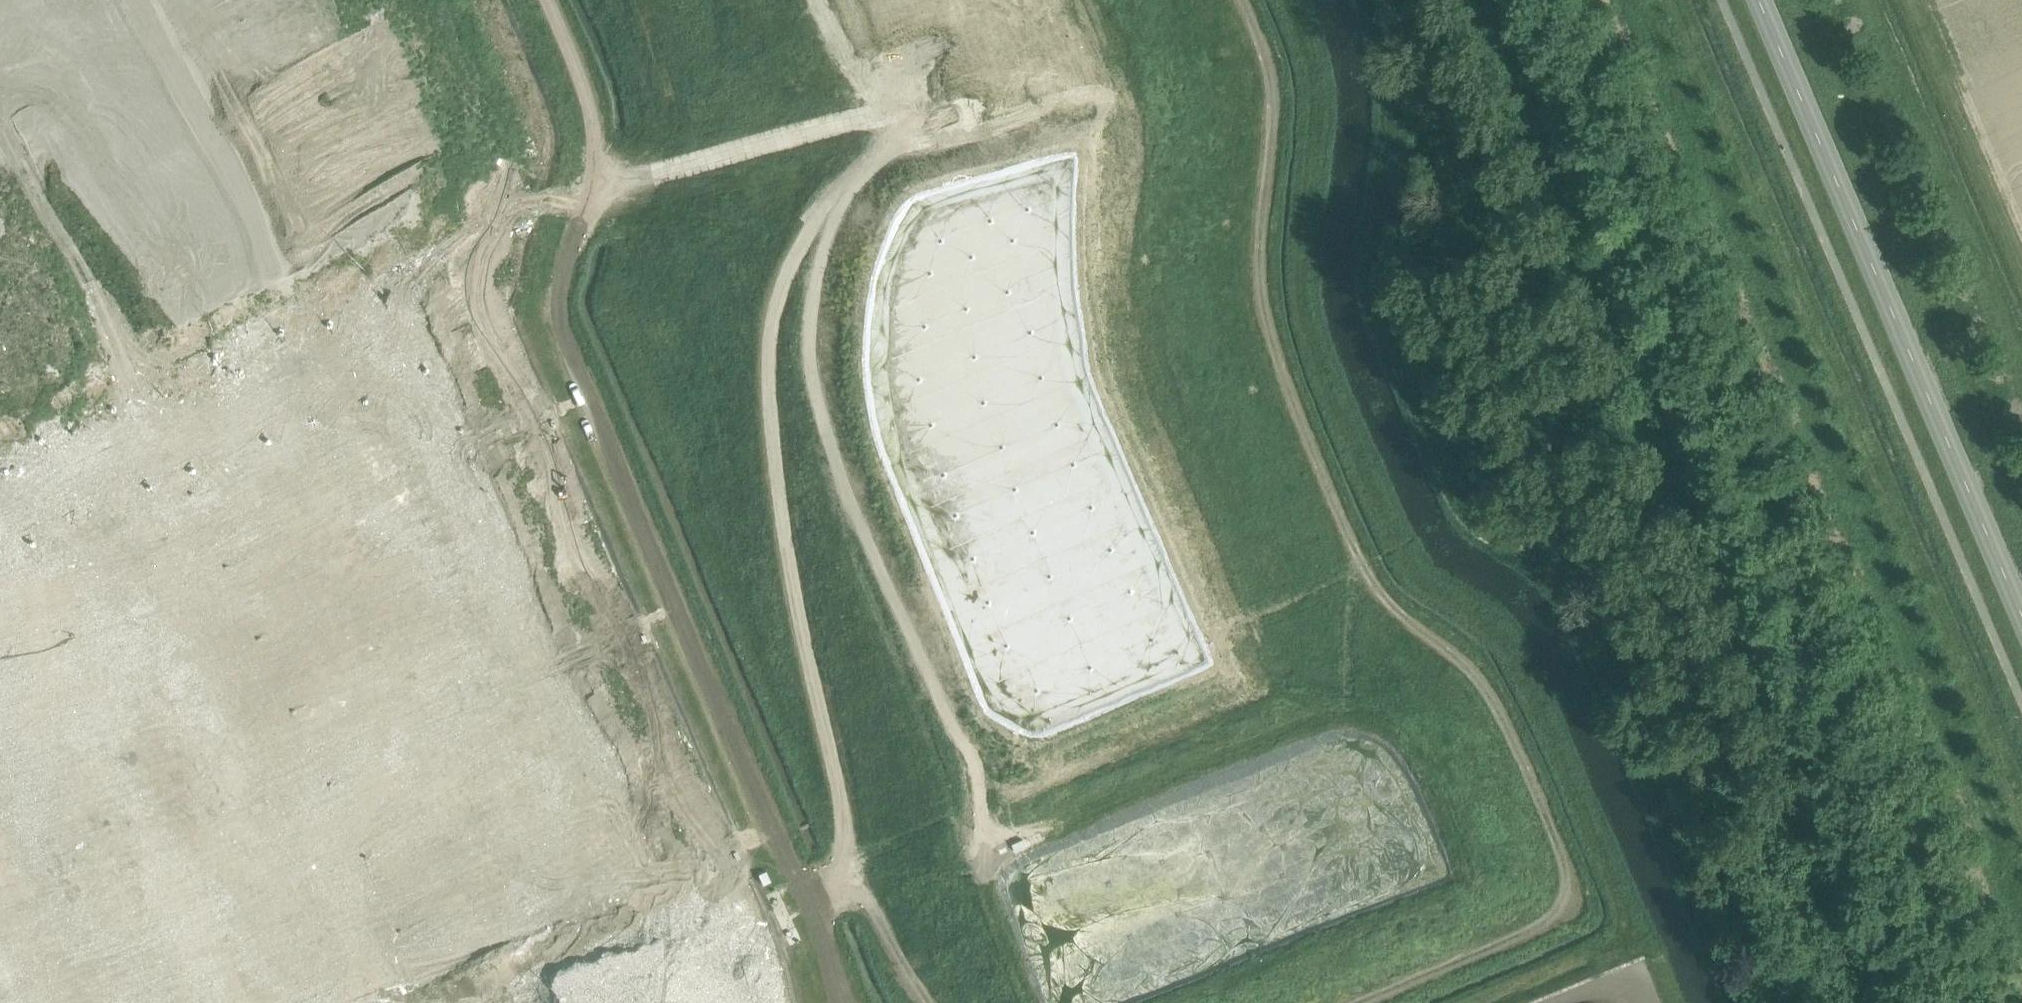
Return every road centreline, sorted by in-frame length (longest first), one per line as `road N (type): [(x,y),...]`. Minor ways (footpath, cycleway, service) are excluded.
road 1 (tertiary): [(2021,616),(1759,0)]
road 2 (track): [(0,244),(173,175),(360,44),(465,0)]

